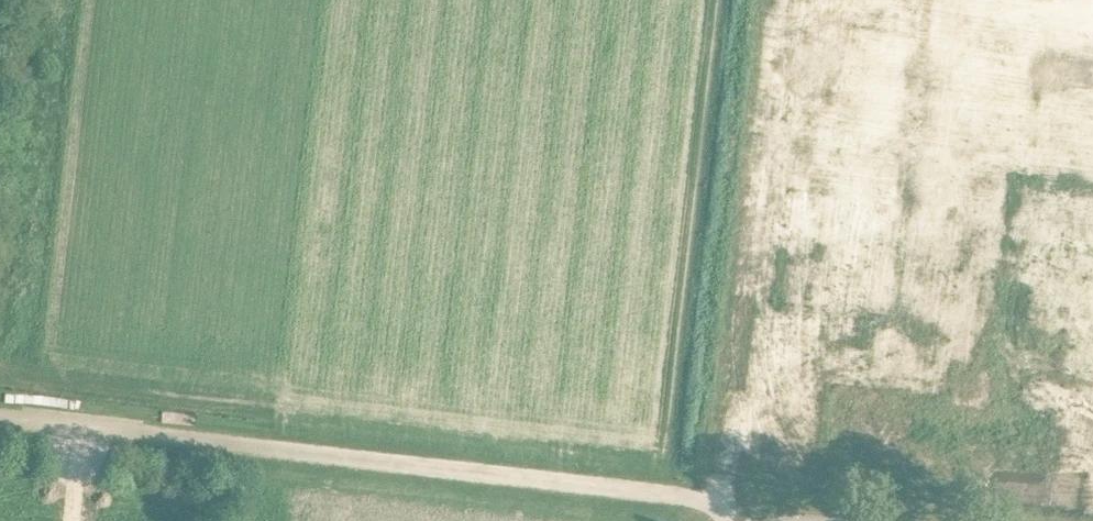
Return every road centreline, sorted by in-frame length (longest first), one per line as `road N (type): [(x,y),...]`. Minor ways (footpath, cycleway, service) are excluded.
road 1 (unclassified): [(712,520),(0,423)]

